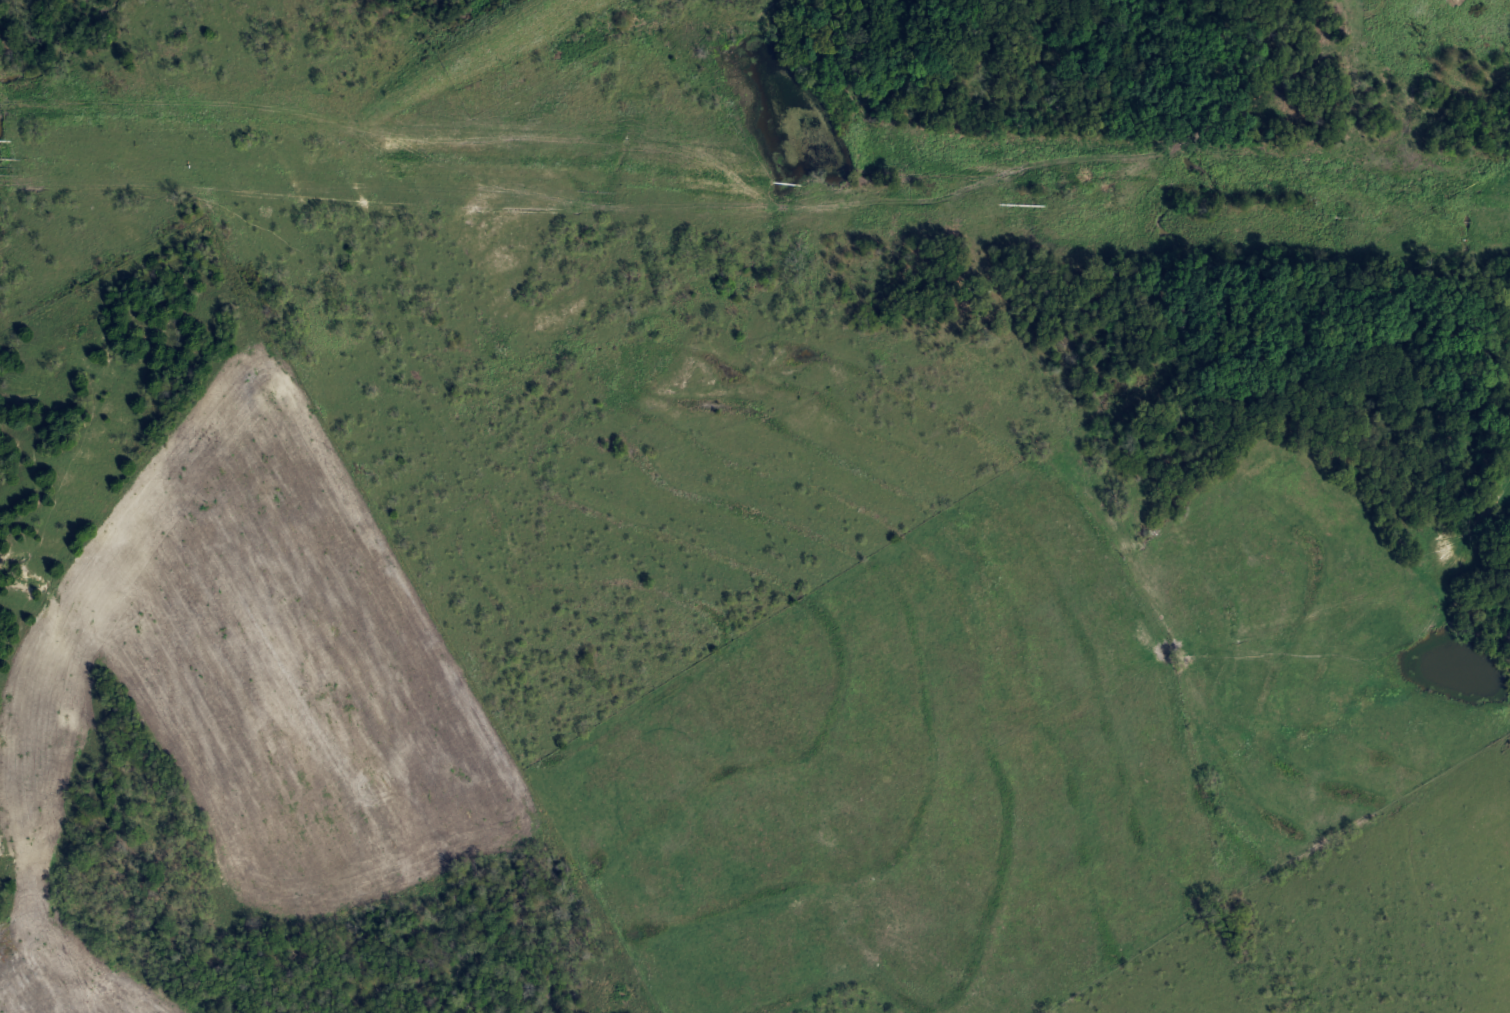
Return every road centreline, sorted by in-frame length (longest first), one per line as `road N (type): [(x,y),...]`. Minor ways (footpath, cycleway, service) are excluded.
road 1 (residential): [(1316,615),(1437,579),(1509,478)]

